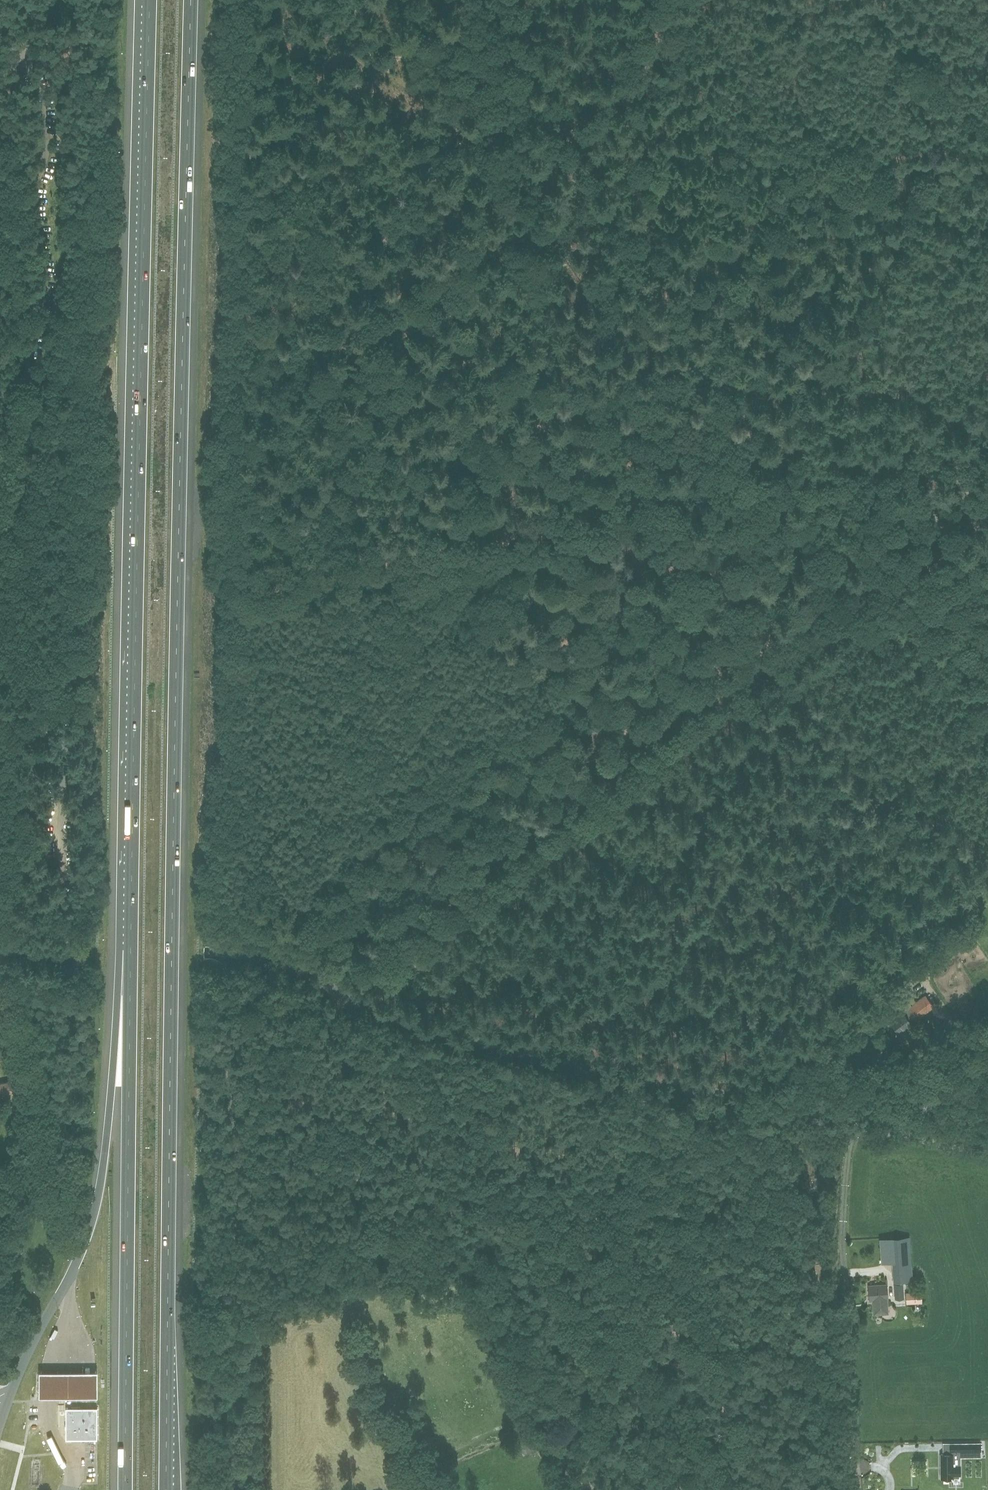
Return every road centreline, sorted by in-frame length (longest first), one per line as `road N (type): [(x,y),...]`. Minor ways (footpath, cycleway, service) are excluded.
road 1 (track): [(545,1033),(561,1015),(523,944),(353,724),(315,359),(317,230),(333,178),(317,105),(339,46),(987,422)]
road 2 (motorway): [(168,1489),(192,0)]
road 3 (motorway): [(148,0),(130,948)]
road 4 (track): [(987,494),(900,576),(383,973)]
road 5 (unclassified): [(854,1126),(436,1035),(274,962),(206,953)]
road 6 (track): [(341,577),(987,456)]
road 7 (motorway): [(130,948),(126,1489)]
road 8 (unclassified): [(38,0),(30,63),(45,129),(37,183),(48,276),(0,439)]
road 9 (unclassified): [(858,1489),(843,1264),(854,1126)]
road 10 (motorway): [(130,948),(118,984),(102,1179),(68,1280)]
road 11 (unclassified): [(987,1155),(854,1126)]
road 12 (track): [(877,1109),(987,1037)]

